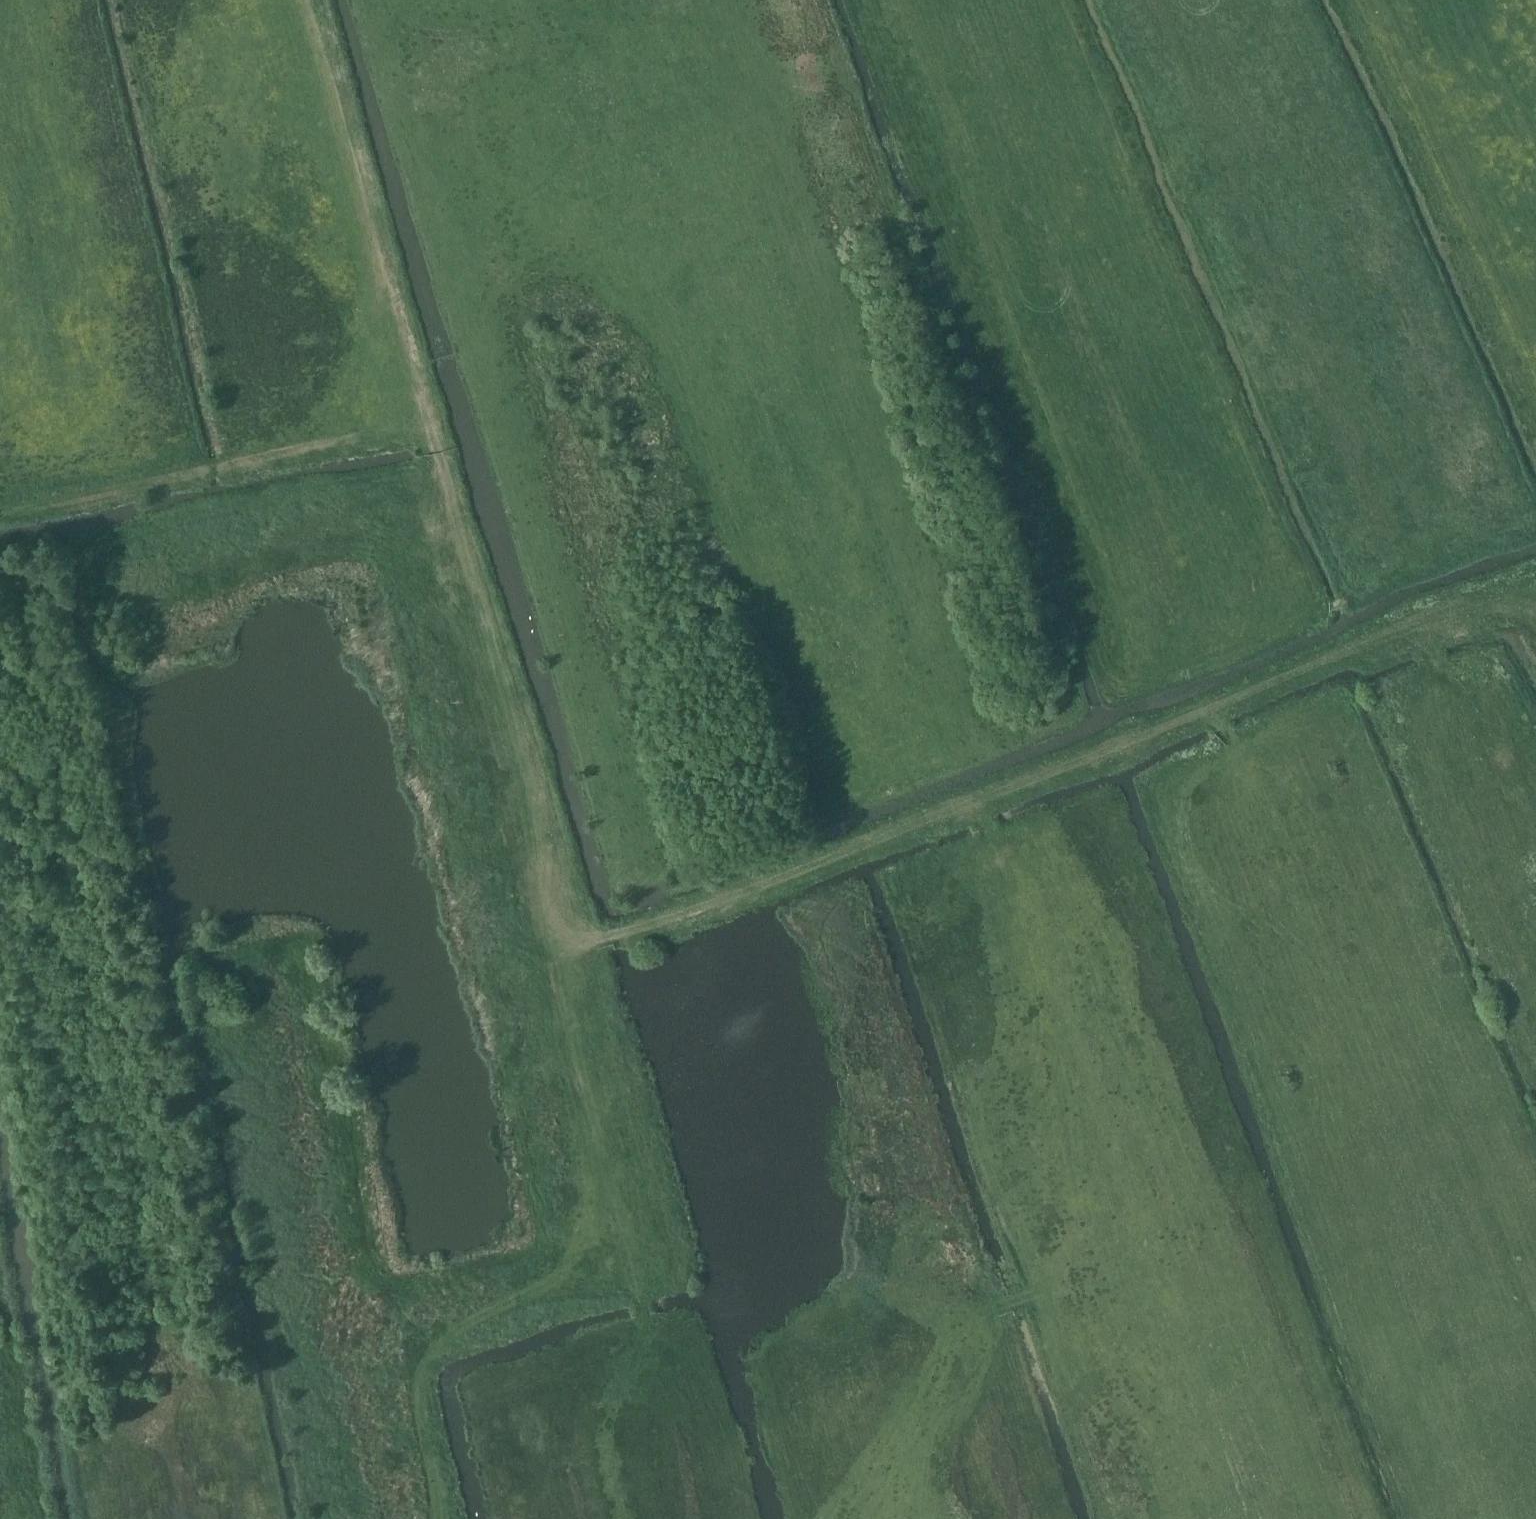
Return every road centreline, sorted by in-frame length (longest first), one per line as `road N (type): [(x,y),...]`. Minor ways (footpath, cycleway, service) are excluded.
road 1 (track): [(303,0),(586,953),(613,1225),(660,1347),(618,1461),(634,1518)]
road 2 (track): [(586,953),(1535,594)]
road 3 (track): [(613,1225),(502,1292),(414,1363),(441,1518)]

